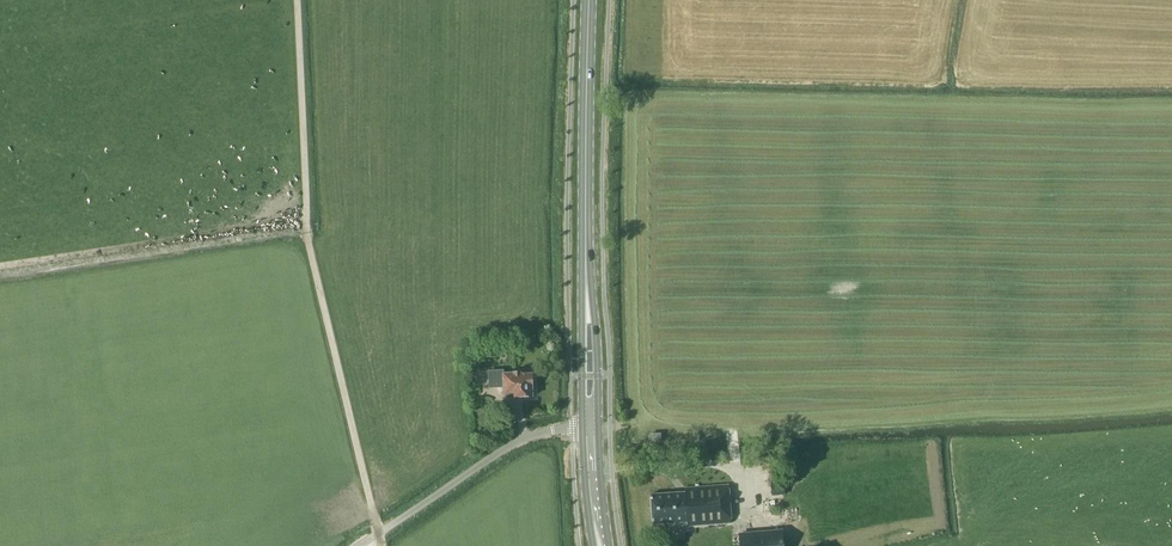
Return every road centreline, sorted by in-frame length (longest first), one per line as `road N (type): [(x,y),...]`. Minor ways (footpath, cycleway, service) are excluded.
road 1 (primary): [(591,428),(589,0)]
road 2 (unclassified): [(357,545),(525,438),(591,428)]

